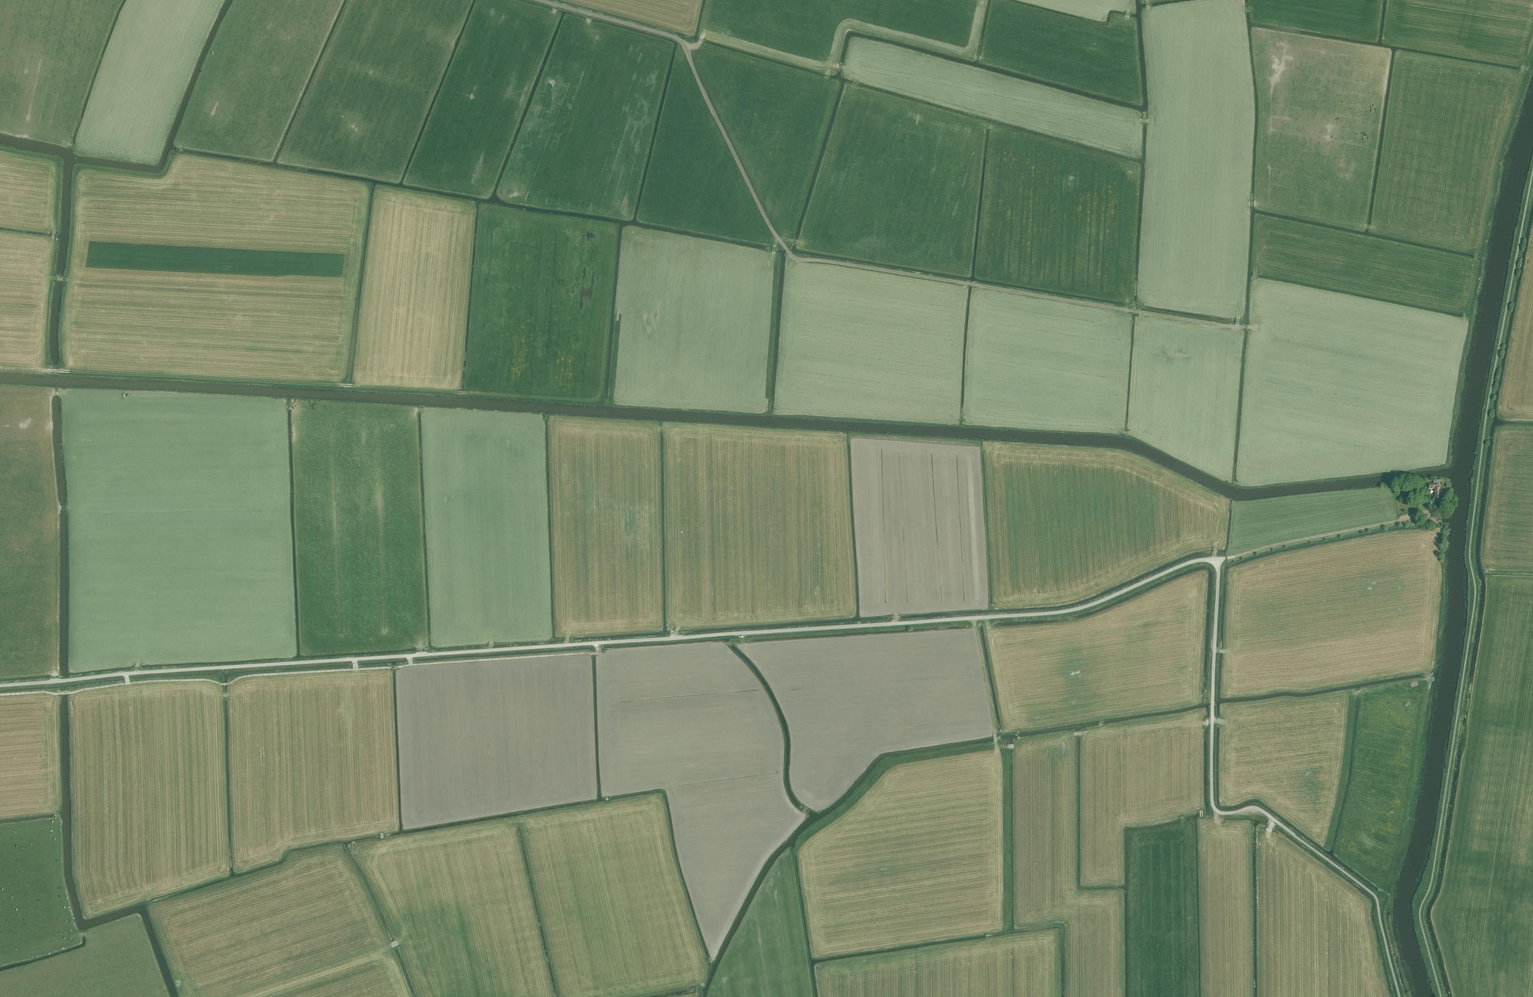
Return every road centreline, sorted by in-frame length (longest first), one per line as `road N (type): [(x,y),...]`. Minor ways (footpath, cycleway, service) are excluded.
road 1 (track): [(1240,328),(793,257),(769,224),(682,42),(540,0)]
road 2 (track): [(595,643),(594,654),(0,695)]

